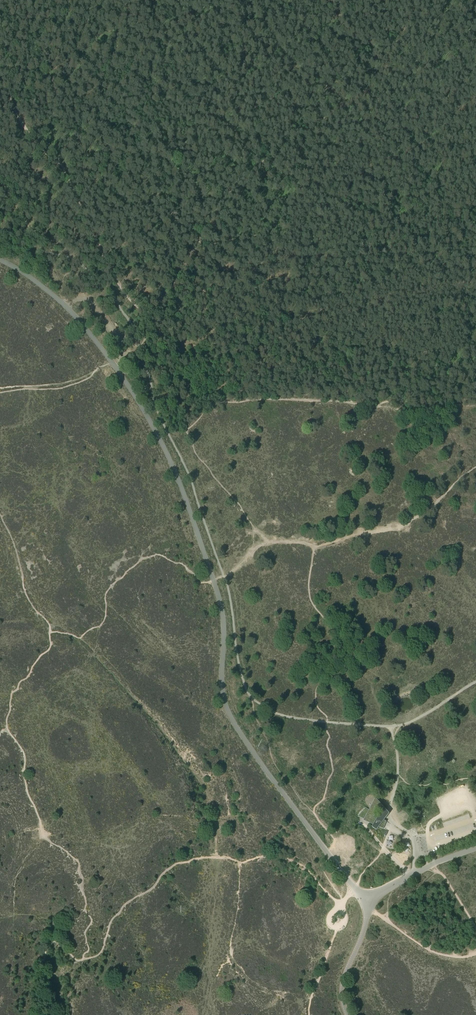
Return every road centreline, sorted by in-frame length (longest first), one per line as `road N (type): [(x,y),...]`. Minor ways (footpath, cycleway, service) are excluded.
road 1 (unclassified): [(371,902),(227,707),(214,581),(140,406),(70,310),(0,260)]

